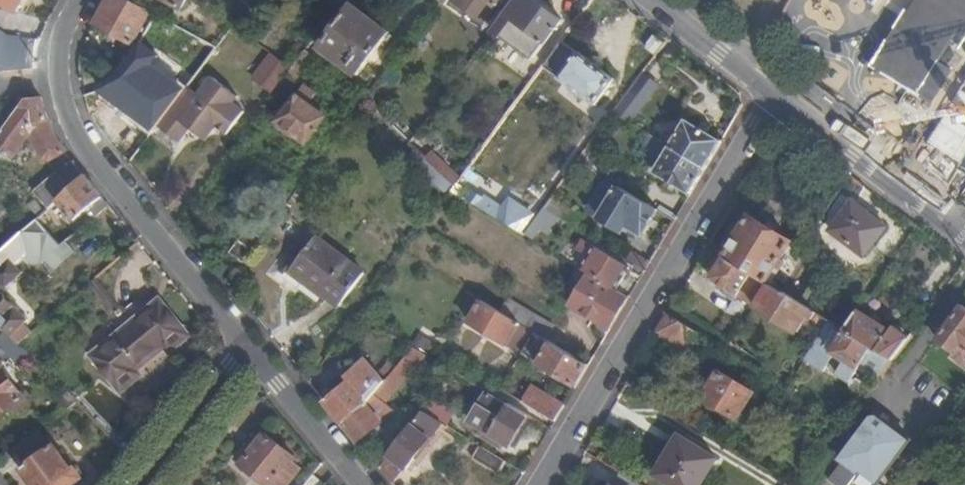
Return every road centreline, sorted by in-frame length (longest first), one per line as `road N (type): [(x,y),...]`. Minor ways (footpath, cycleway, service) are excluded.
road 1 (residential): [(776,97),(540,484)]
road 2 (residential): [(248,346),(74,138),(57,79),(64,31),(81,0)]
road 3 (residential): [(964,236),(776,97)]
road 4 (residential): [(362,484),(248,346)]
road 5 (residential): [(140,484),(248,346)]
road 6 (residential): [(776,97),(647,0)]

